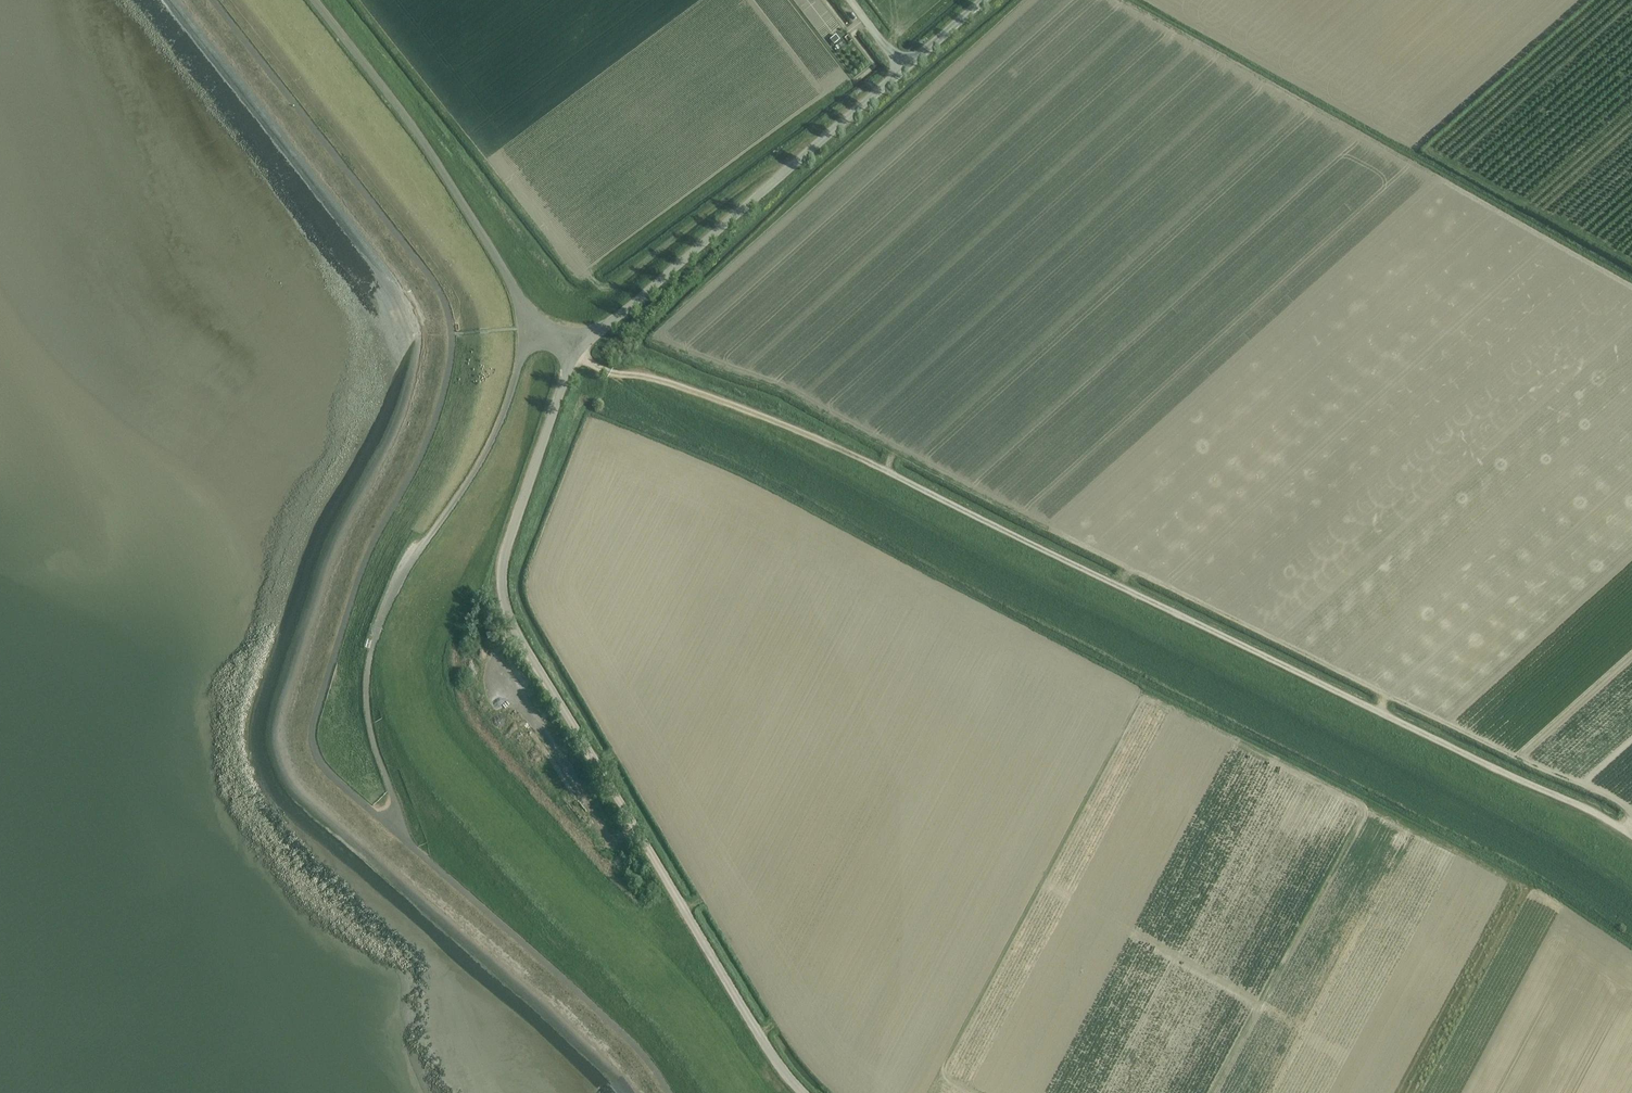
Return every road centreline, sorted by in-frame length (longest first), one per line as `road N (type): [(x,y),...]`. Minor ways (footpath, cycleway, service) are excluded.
road 1 (track): [(890,458),(892,472),(1030,542),(1631,834)]
road 2 (unclassified): [(805,1092),(748,1016),(506,608),(505,556),(572,357)]
road 3 (unclassified): [(572,357),(531,338),(523,309),(425,145),(313,0)]
road 4 (unclassified): [(572,357),(904,70)]

